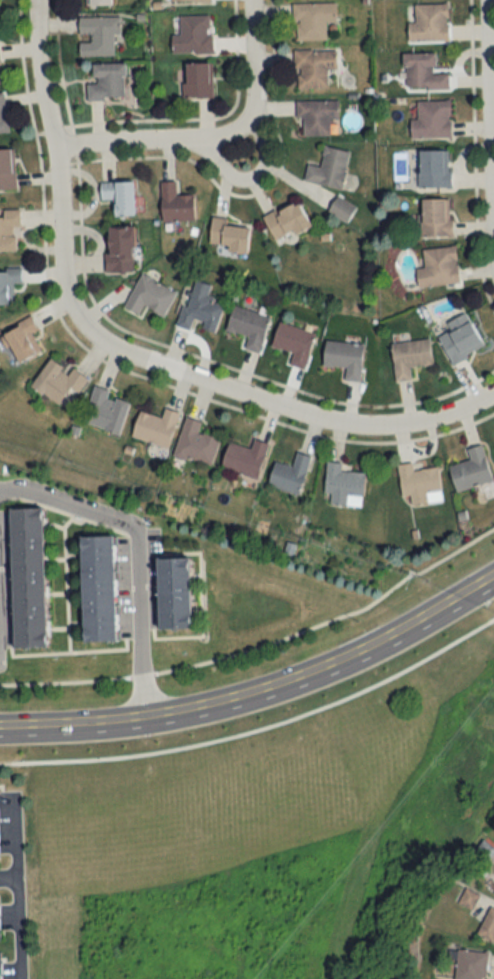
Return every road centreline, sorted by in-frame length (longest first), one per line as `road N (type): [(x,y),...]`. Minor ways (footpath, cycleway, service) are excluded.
road 1 (residential): [(50,148),(64,292),(74,316),(115,348),(298,413),(346,421),(432,416),(493,388)]
road 2 (tertiary): [(0,725),(142,715),(261,687),(359,648),(493,570)]
road 3 (residential): [(142,715),(138,526),(0,488)]
road 4 (residential): [(50,148),(206,139),(237,125),(247,102),(248,0)]
road 5 (residential): [(484,0),(493,272)]
road 6 (residential): [(34,0),(50,148)]

